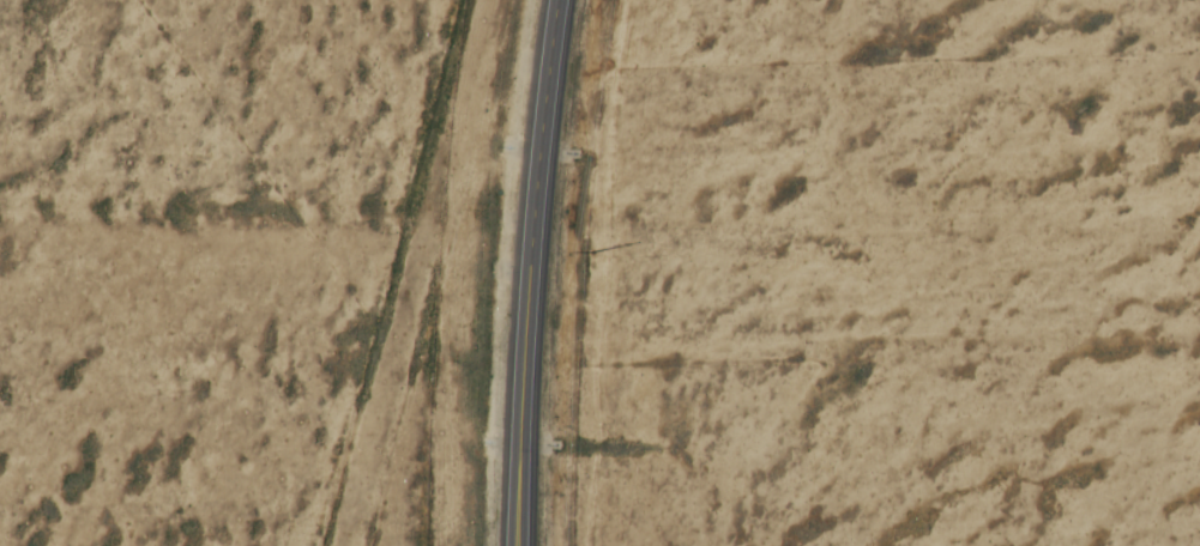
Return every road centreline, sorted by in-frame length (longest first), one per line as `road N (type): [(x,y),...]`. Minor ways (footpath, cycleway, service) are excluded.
road 1 (trunk): [(556,0),(530,247),(518,545)]

